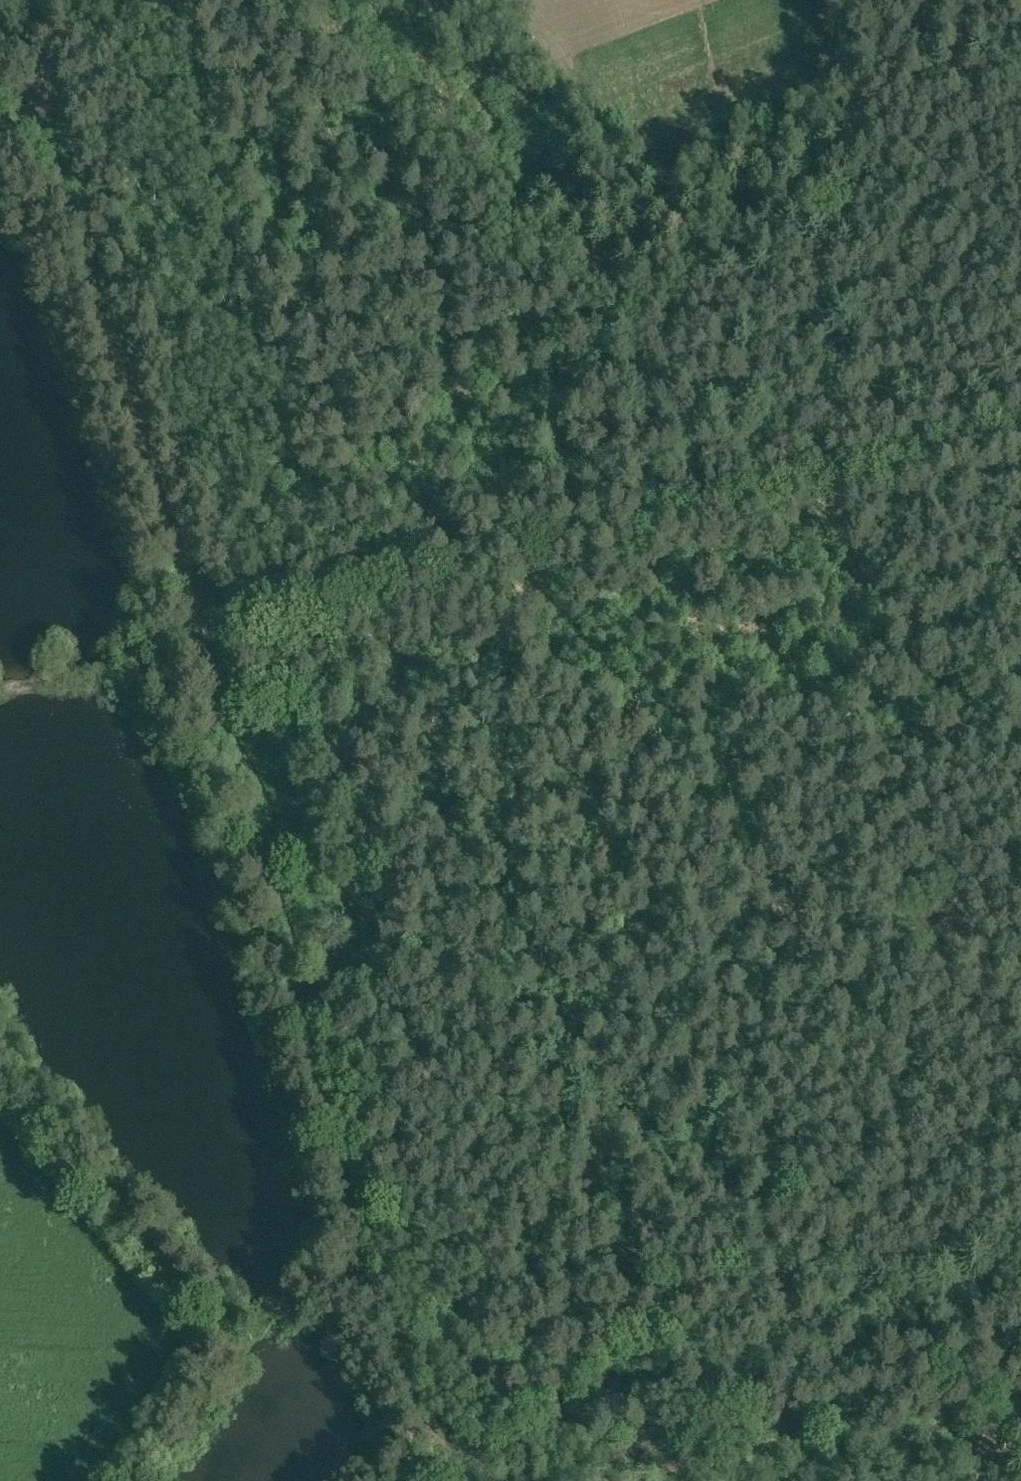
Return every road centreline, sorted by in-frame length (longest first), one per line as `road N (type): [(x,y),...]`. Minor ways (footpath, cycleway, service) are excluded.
road 1 (track): [(563,1480),(1020,1395)]

